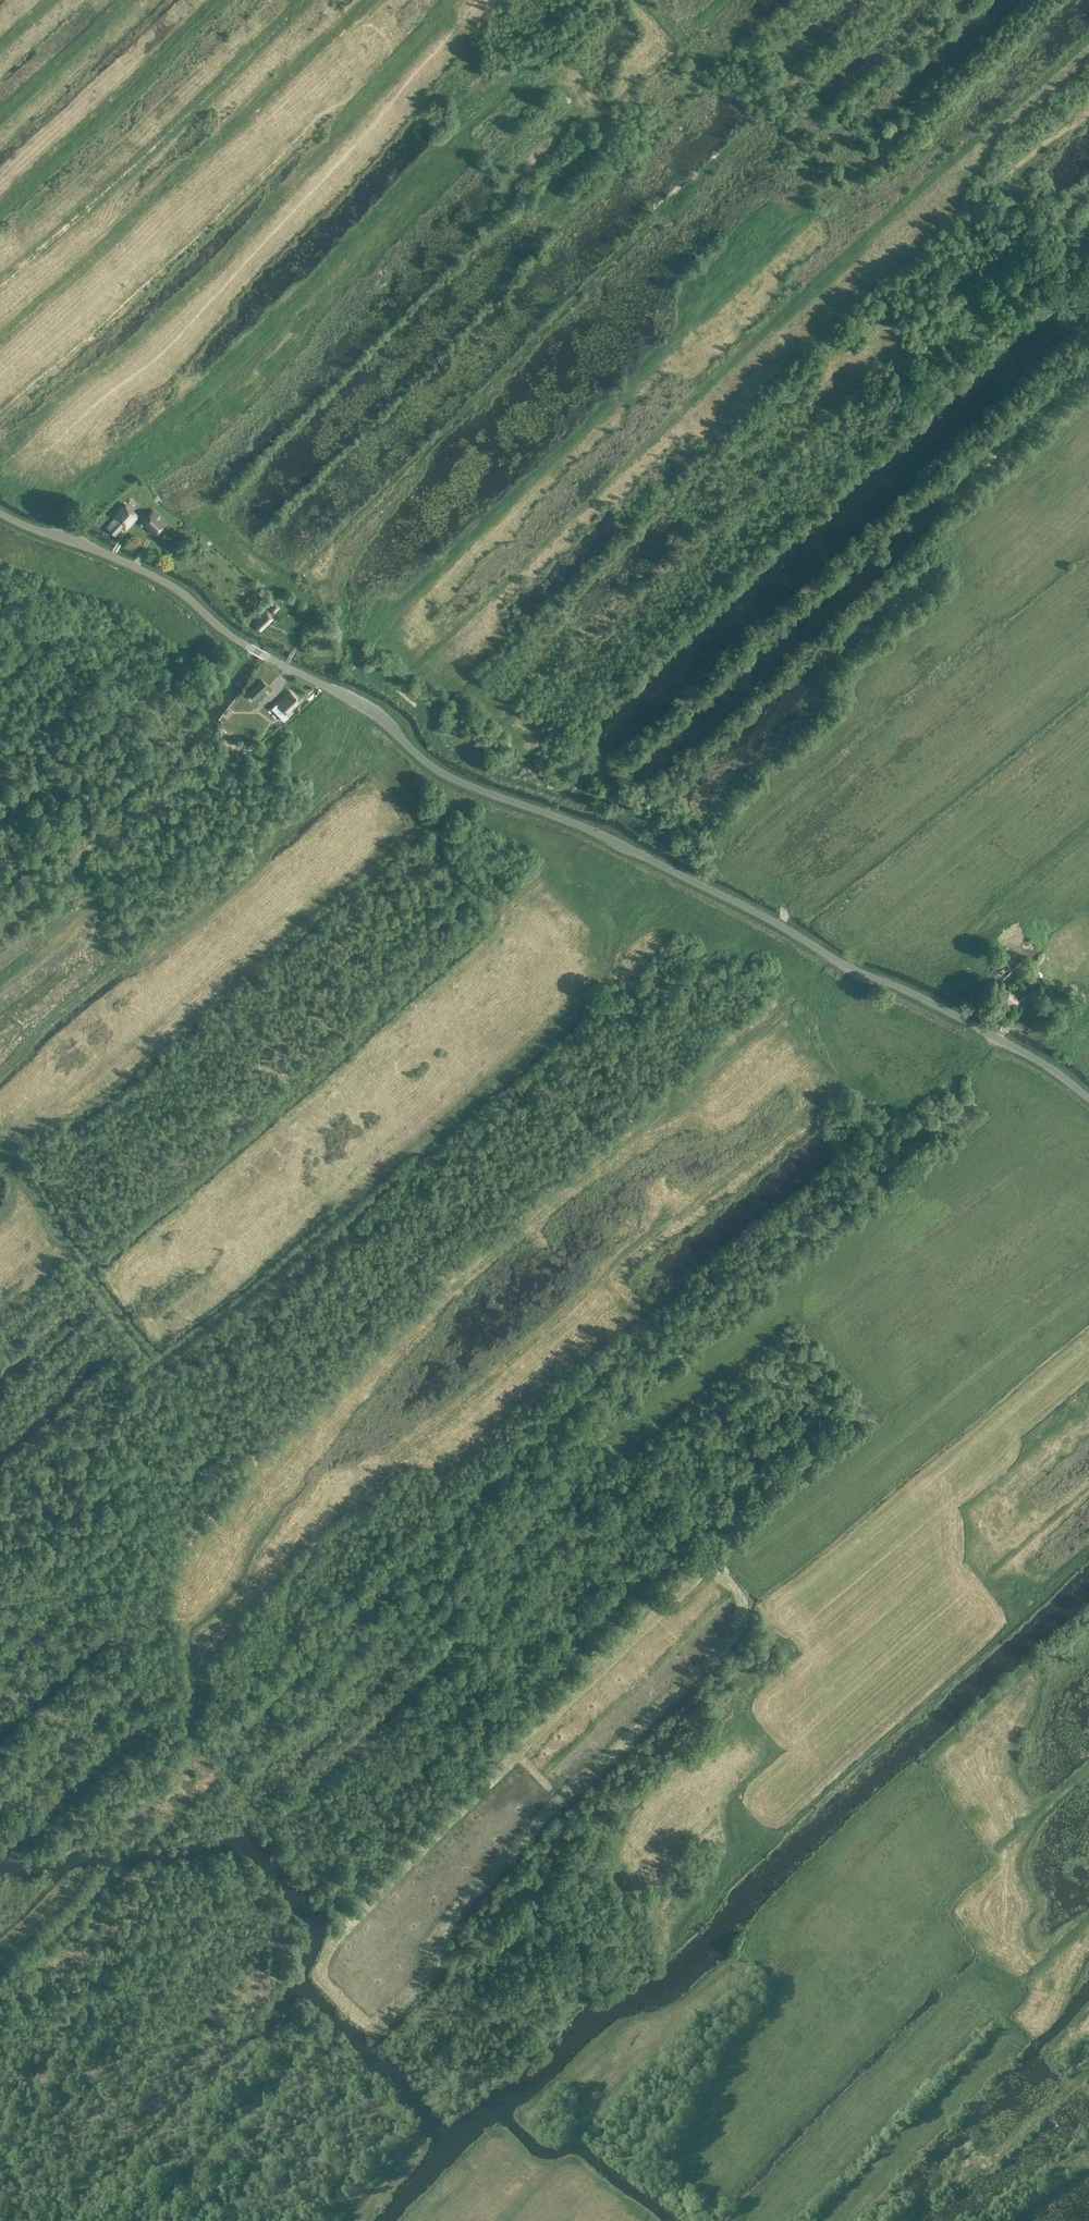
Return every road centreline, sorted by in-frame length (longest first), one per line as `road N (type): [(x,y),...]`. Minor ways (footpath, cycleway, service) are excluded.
road 1 (tertiary): [(1088,1098),(1026,1053),(622,844),(441,772),(370,711),(243,644),(162,581),(0,512)]

